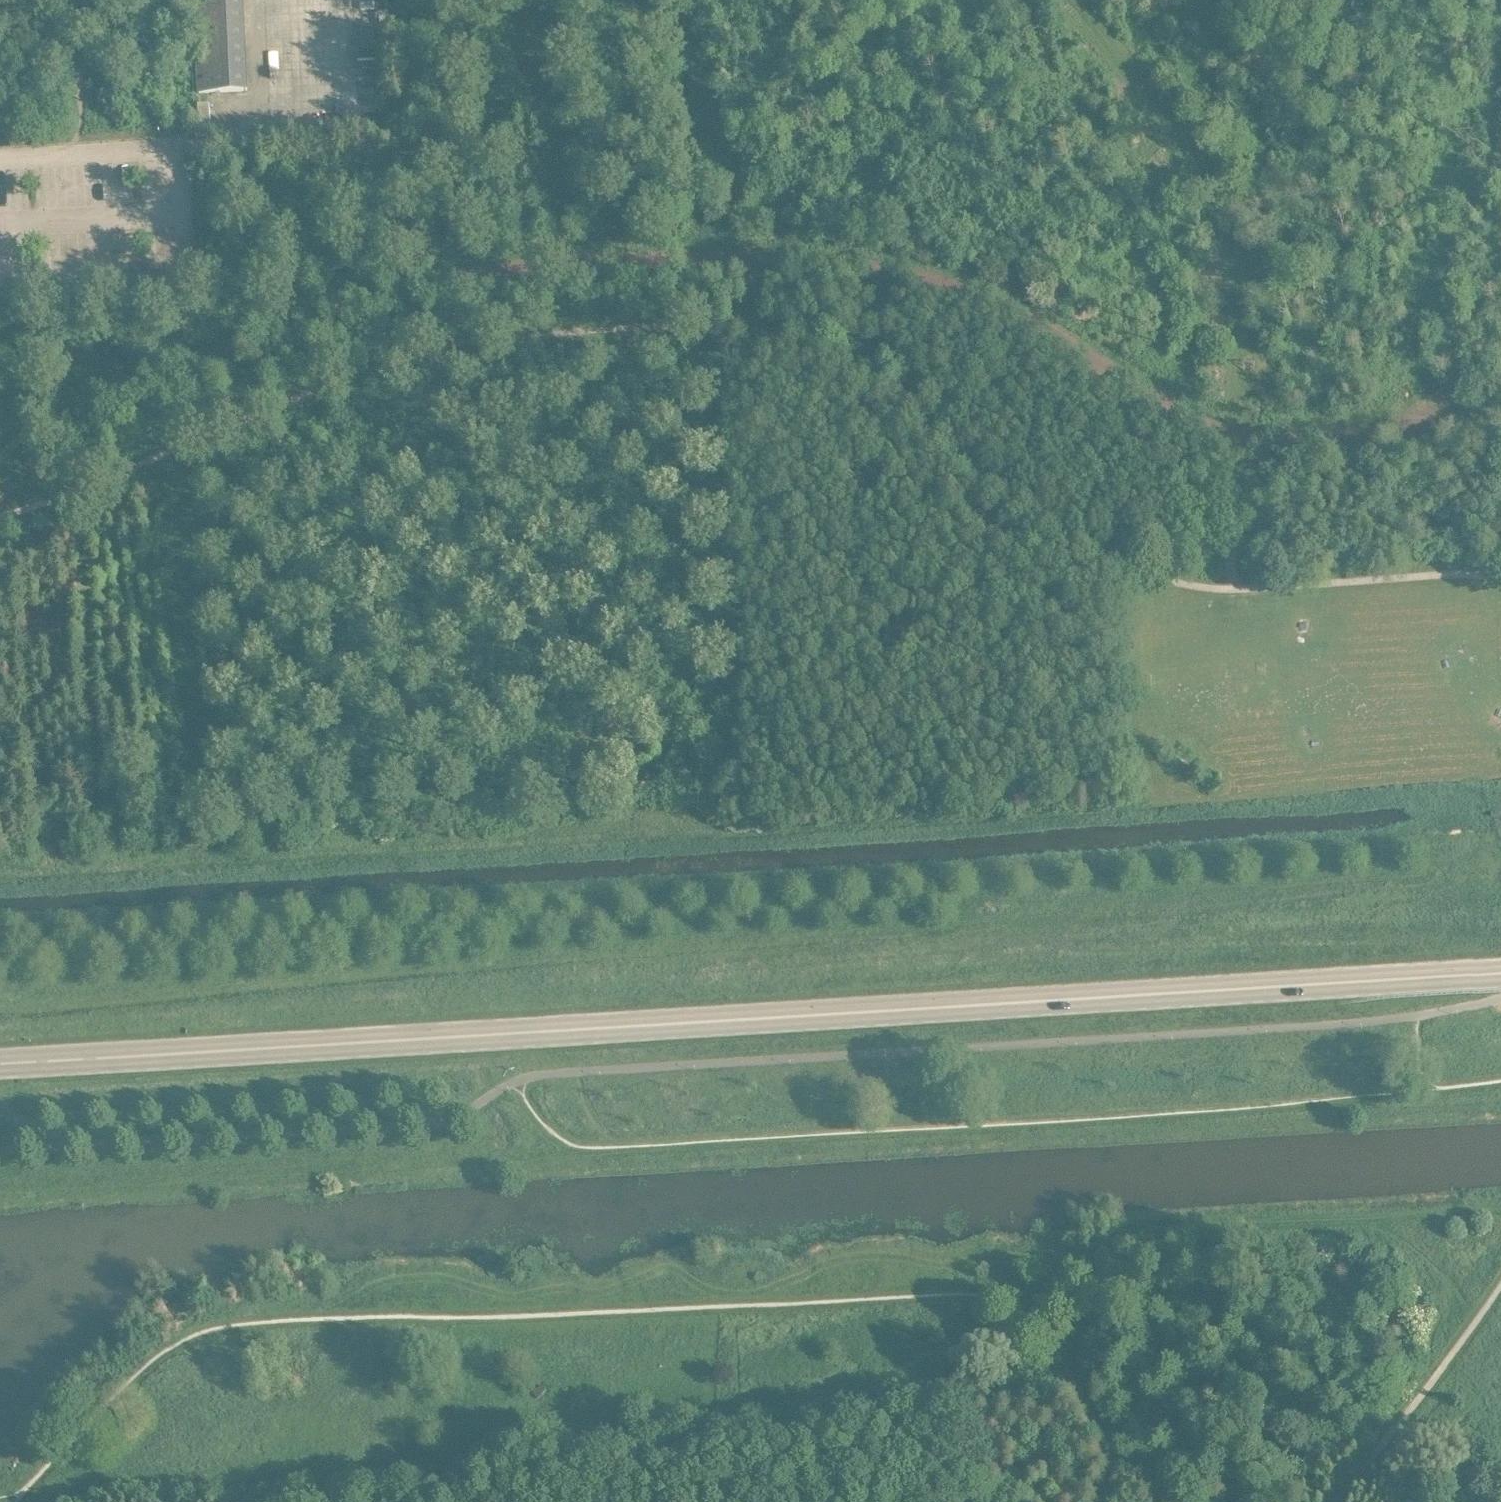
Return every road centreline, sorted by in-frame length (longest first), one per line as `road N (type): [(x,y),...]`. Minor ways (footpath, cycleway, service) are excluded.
road 1 (unclassified): [(0,425),(433,277),(555,260),(734,254),(833,261),(990,299),(1099,359),(1183,419),(1235,441),(1486,418)]
road 2 (tertiary): [(1500,973),(0,1064)]

